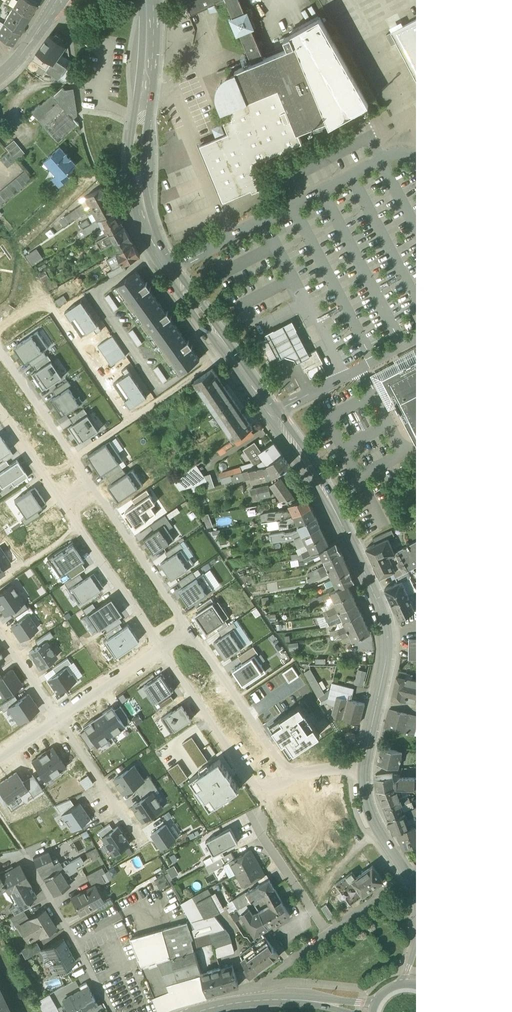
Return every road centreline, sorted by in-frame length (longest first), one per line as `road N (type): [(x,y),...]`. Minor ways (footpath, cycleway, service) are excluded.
road 1 (tertiary): [(150,0),(138,155),(143,208),(183,294),(312,471),(381,606),(389,646),(365,763)]
road 2 (residential): [(194,631),(0,347)]
road 3 (residential): [(0,414),(162,651)]
road 4 (residential): [(162,651),(261,798),(293,776)]
road 5 (residential): [(25,852),(114,1011)]
road 6 (residential): [(293,776),(194,631)]
road 7 (residential): [(62,721),(144,841)]
road 8 (residential): [(326,933),(255,821)]
road 9 (secondary): [(243,1001),(371,1011)]
road 10 (tertiary): [(365,763),(375,826),(409,876)]
road 11 (residential): [(162,651),(62,721)]

